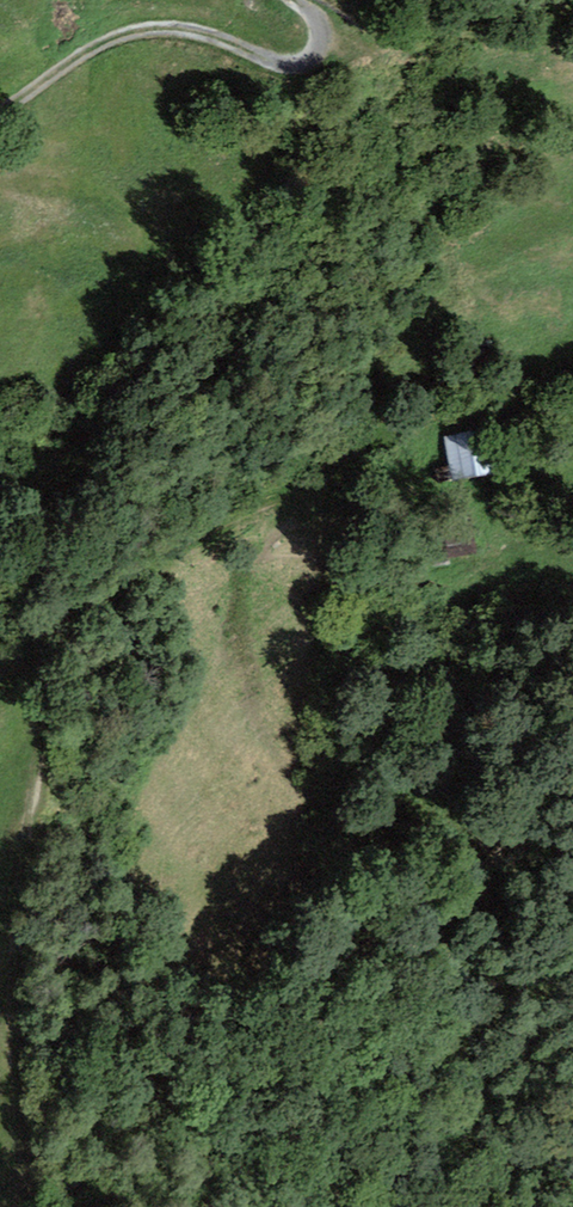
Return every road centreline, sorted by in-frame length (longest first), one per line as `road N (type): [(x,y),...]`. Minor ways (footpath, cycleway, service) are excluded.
road 1 (track): [(21,1206),(14,867),(39,799),(45,722),(33,655)]
road 2 (track): [(0,685),(33,655),(56,613),(108,578),(194,528),(268,498),(314,493),(395,430)]
road 3 (track): [(295,0),(325,33),(319,55),(300,68),(198,32),(144,30),(94,48),(0,112)]

